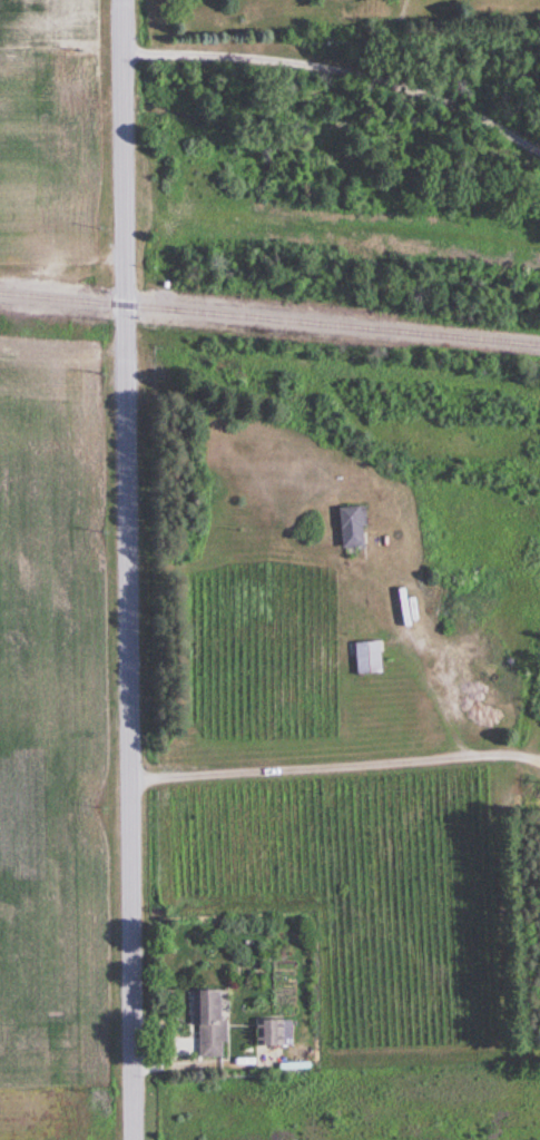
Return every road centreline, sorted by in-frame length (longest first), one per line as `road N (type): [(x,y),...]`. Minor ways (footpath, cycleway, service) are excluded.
road 1 (residential): [(134,1139),(123,0)]

